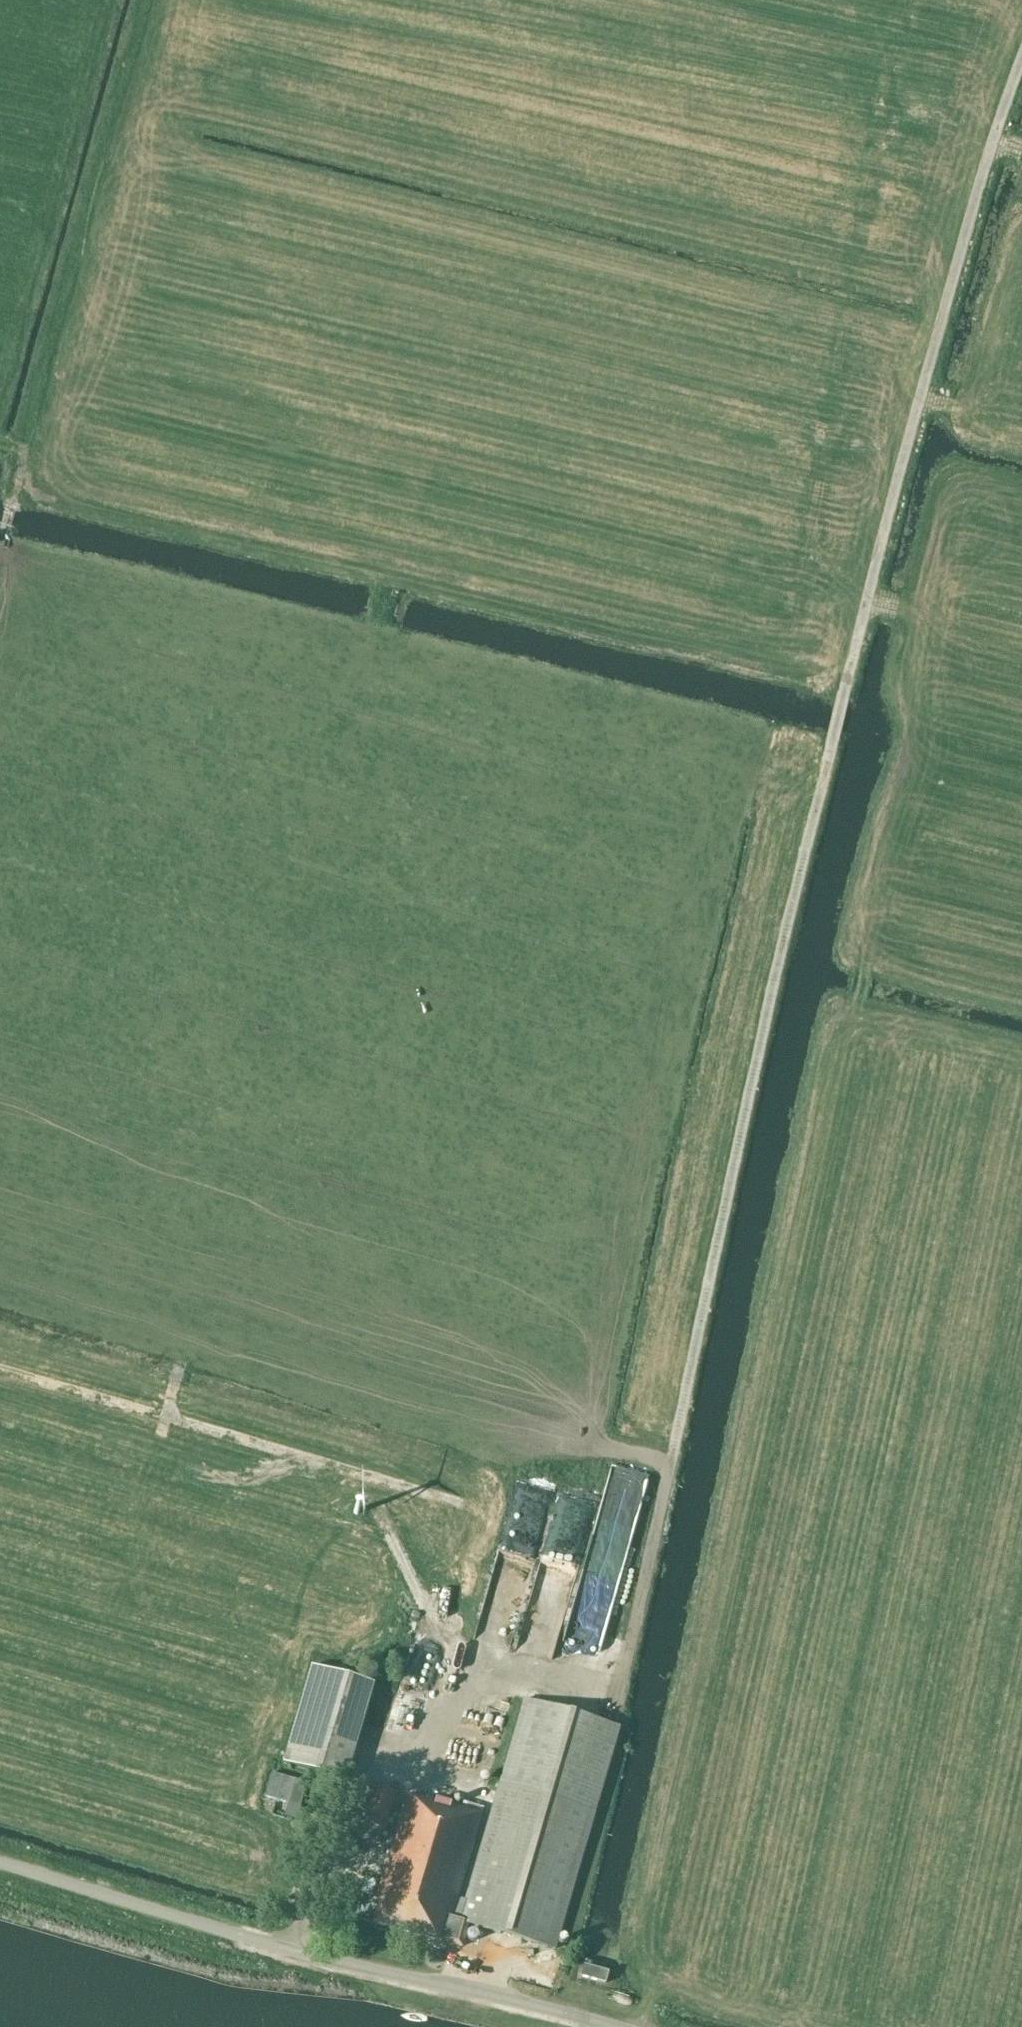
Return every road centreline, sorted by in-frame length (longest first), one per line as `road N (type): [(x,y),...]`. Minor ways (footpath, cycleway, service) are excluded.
road 1 (unclassified): [(611,2026),(266,1944),(0,1864)]

